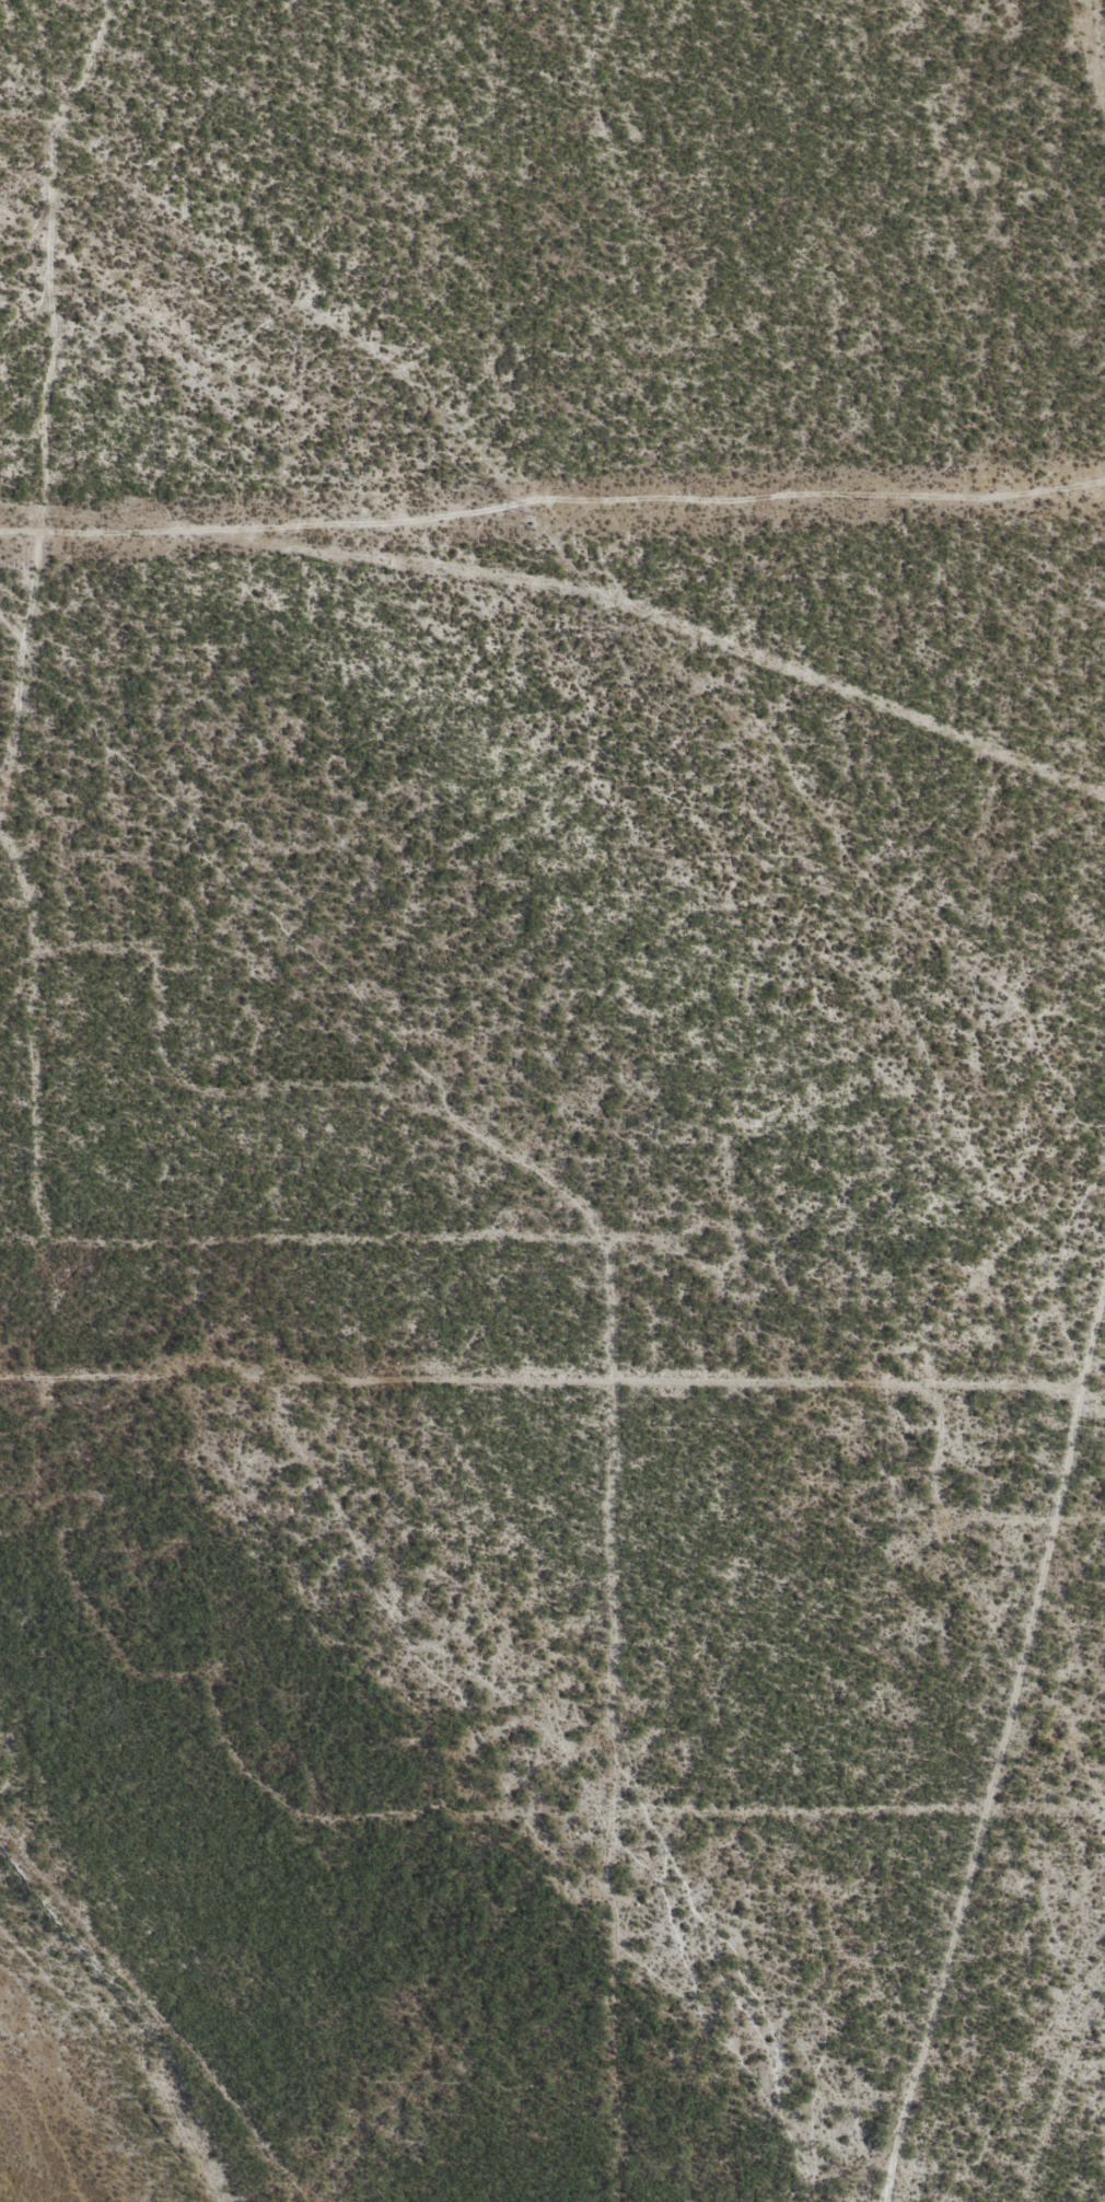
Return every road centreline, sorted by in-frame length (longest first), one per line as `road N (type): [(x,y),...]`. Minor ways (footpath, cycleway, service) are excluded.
road 1 (track): [(1104,1404),(454,1335),(0,1355)]
road 2 (track): [(1026,2201),(1068,2002),(1104,1893)]

